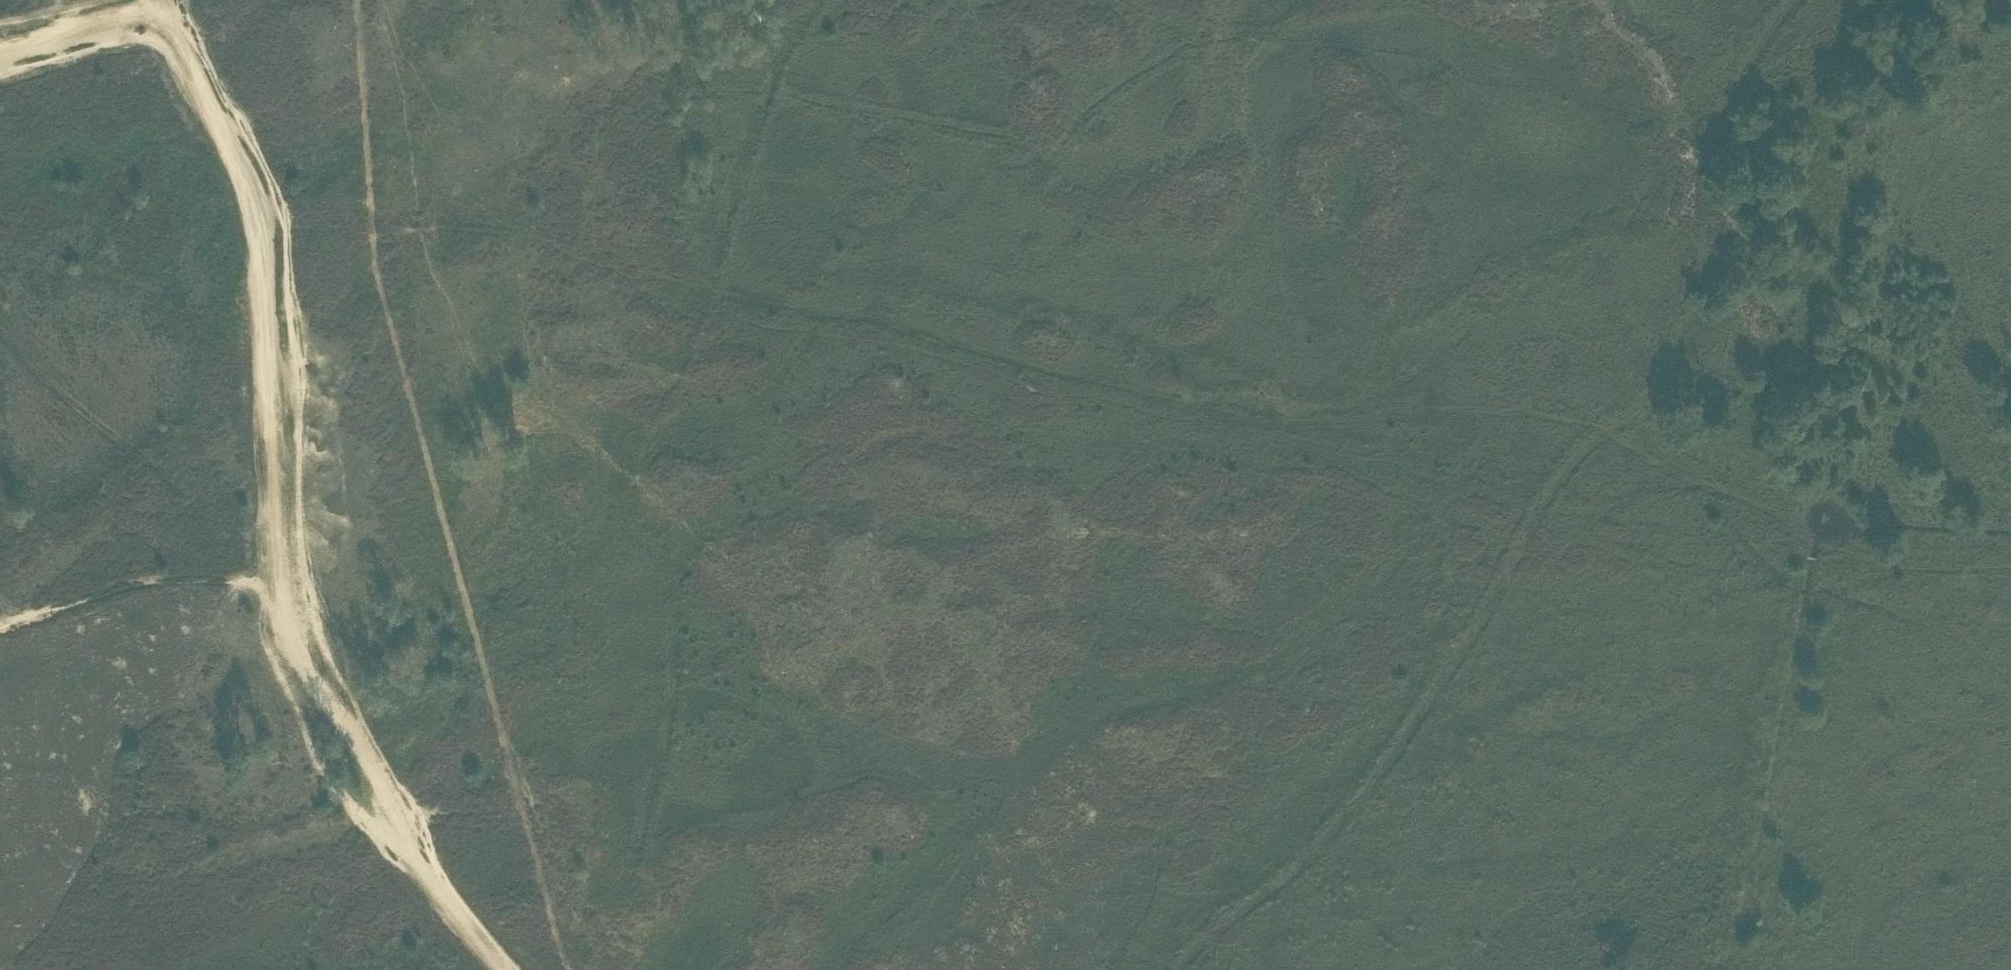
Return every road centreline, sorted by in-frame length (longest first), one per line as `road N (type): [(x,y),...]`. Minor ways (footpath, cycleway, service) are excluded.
road 1 (track): [(397,821),(423,869),(506,969)]

